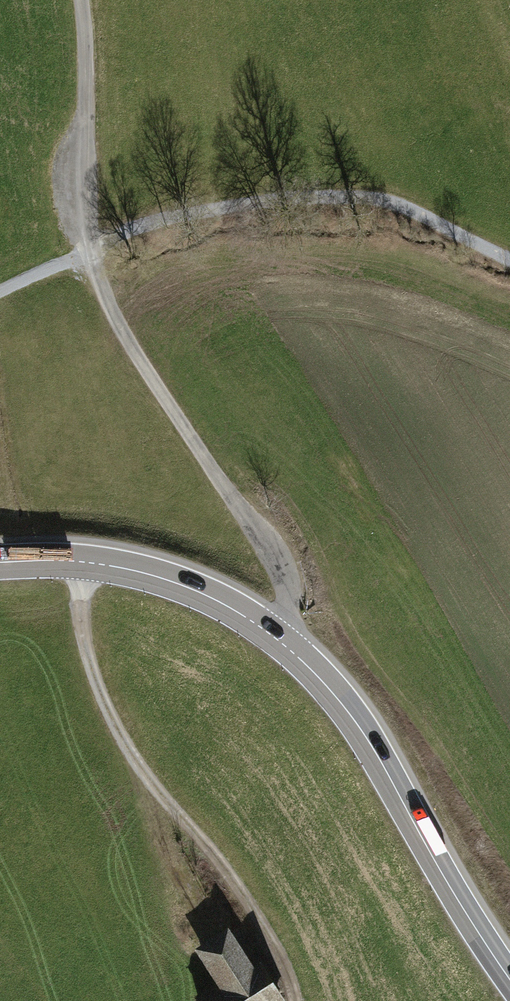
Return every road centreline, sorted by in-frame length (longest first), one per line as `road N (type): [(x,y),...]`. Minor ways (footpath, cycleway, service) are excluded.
road 1 (secondary): [(509,985),(344,709),(273,639),(230,609),(128,571),(0,565)]
road 2 (track): [(81,0),(86,251),(136,355),(264,549),(287,615),(273,639)]
road 3 (track): [(509,258),(417,211),(350,194),(254,202),(141,225),(0,291)]
road 4 (track): [(83,564),(81,644),(126,739),(252,913),(294,1000)]

